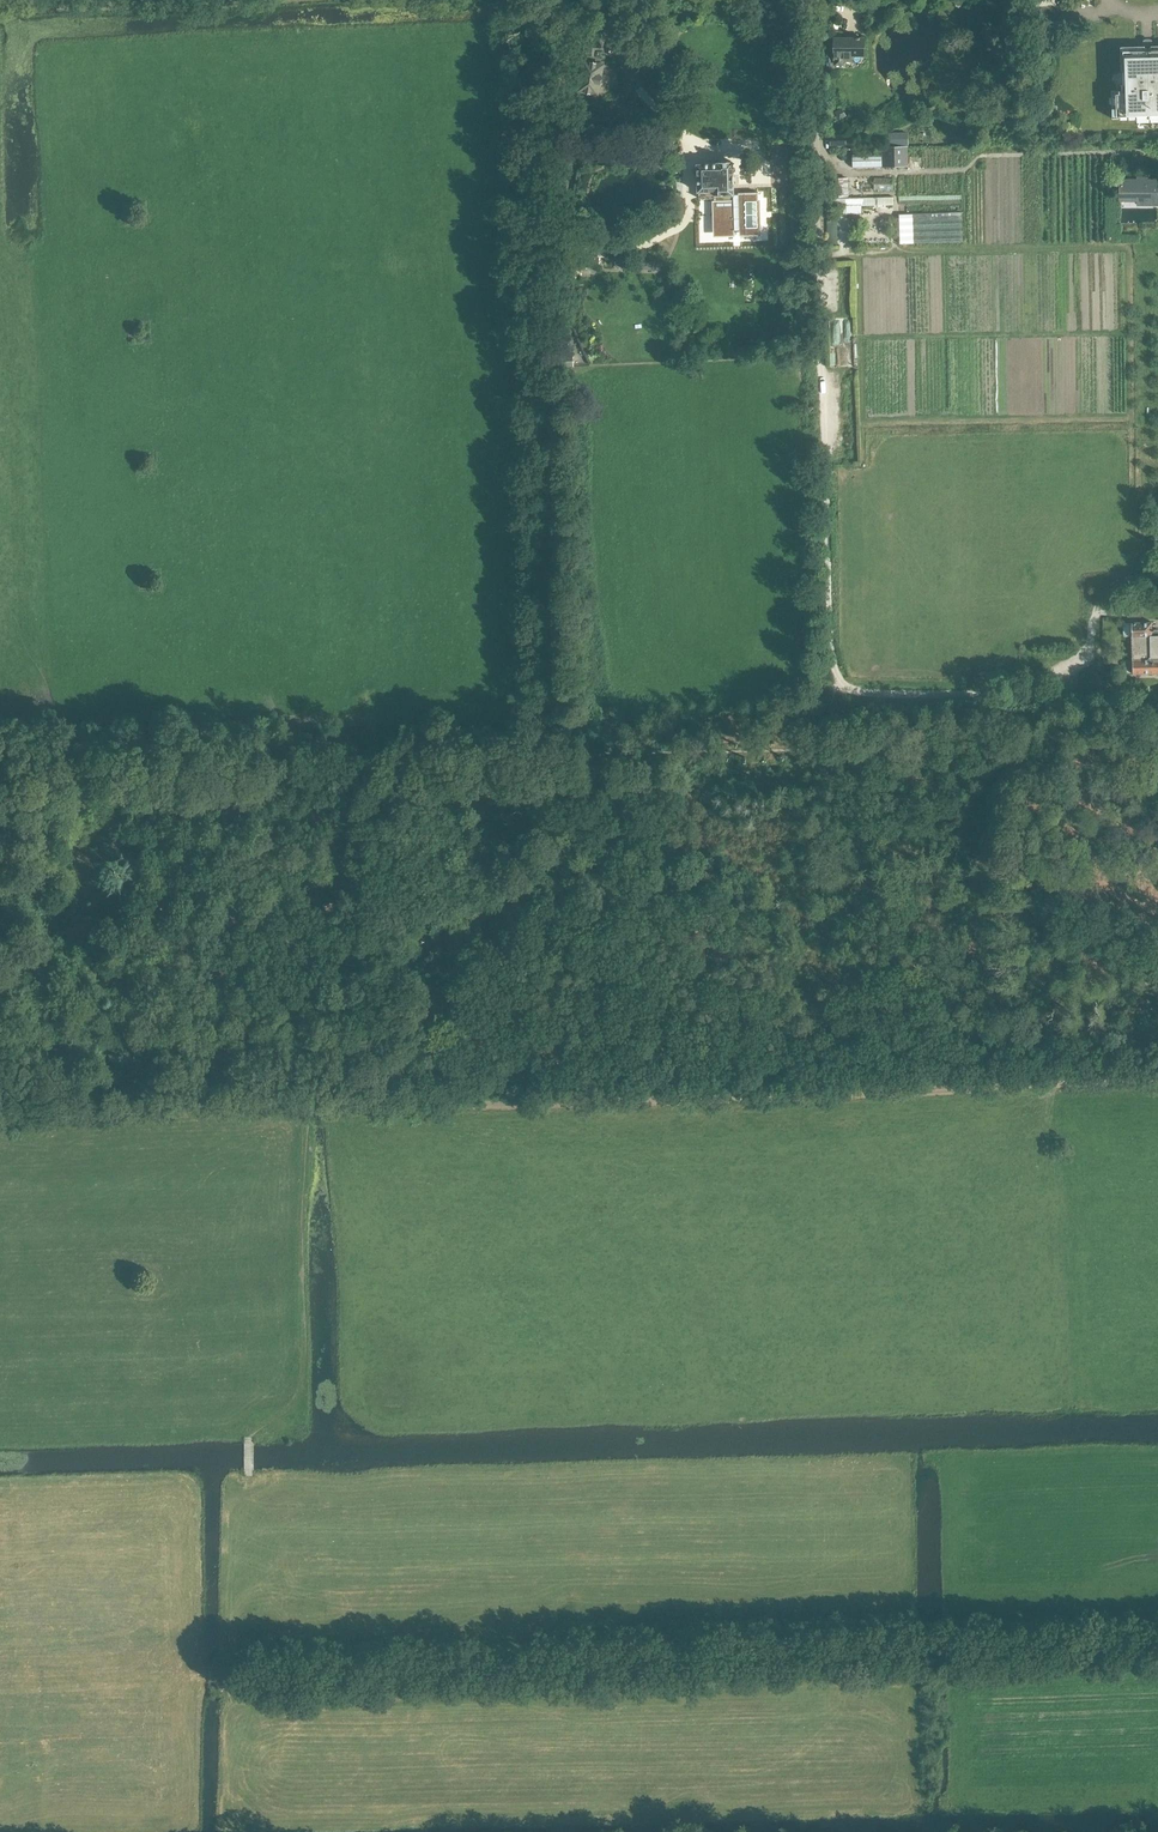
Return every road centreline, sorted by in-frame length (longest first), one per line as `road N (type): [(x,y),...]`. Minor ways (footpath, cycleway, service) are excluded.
road 1 (track): [(1157,1636),(196,1673)]
road 2 (track): [(1157,1086),(308,1118)]
road 3 (track): [(818,0),(831,650),(842,683)]

